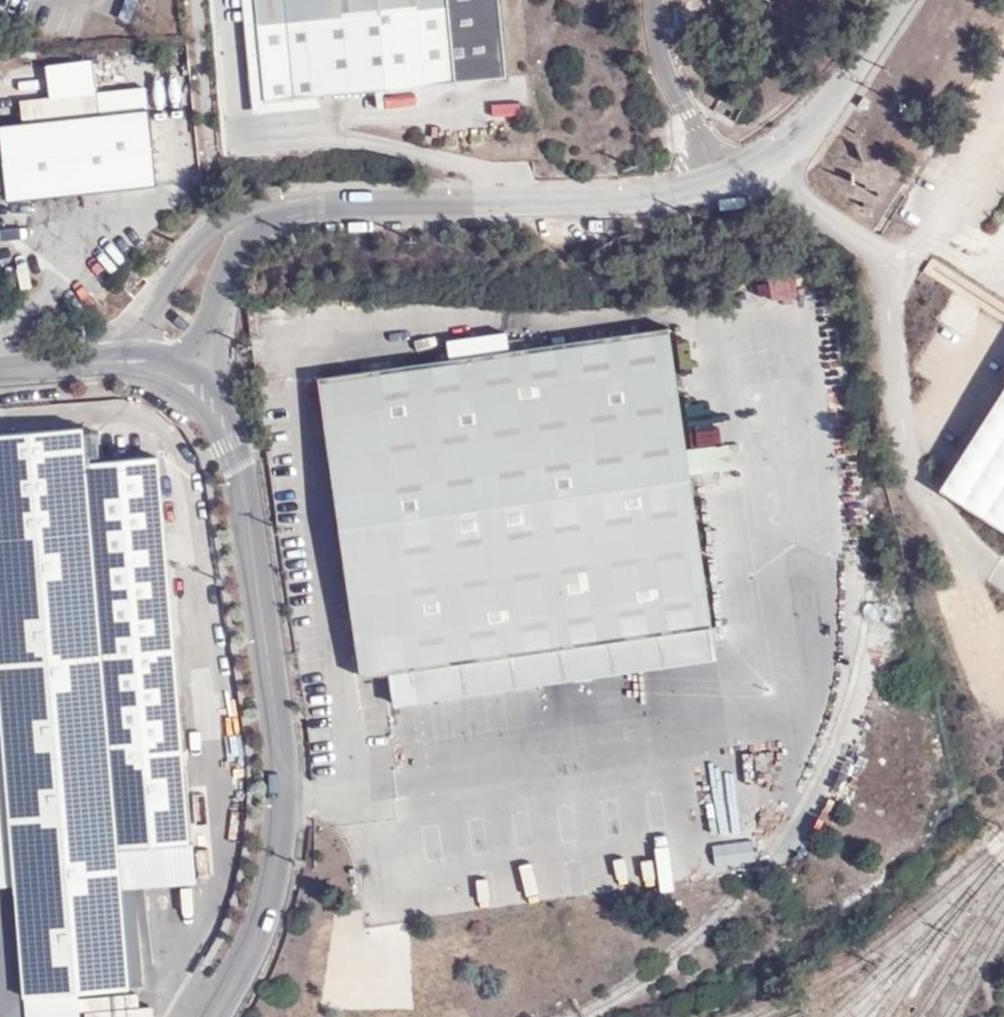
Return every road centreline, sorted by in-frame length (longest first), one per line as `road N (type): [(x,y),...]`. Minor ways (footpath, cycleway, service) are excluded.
road 1 (tertiary): [(255,222),(302,210),(638,199),(714,186),(775,162),(808,130),(899,0)]
road 2 (tertiary): [(191,380),(232,440),(245,485),(285,762),(282,843),(259,951),(218,1016)]
road 3 (tertiary): [(255,222),(217,235),(187,259),(124,364)]
road 4 (tertiary): [(191,380),(255,222)]
road 5 (tertiary): [(0,372),(124,364)]

